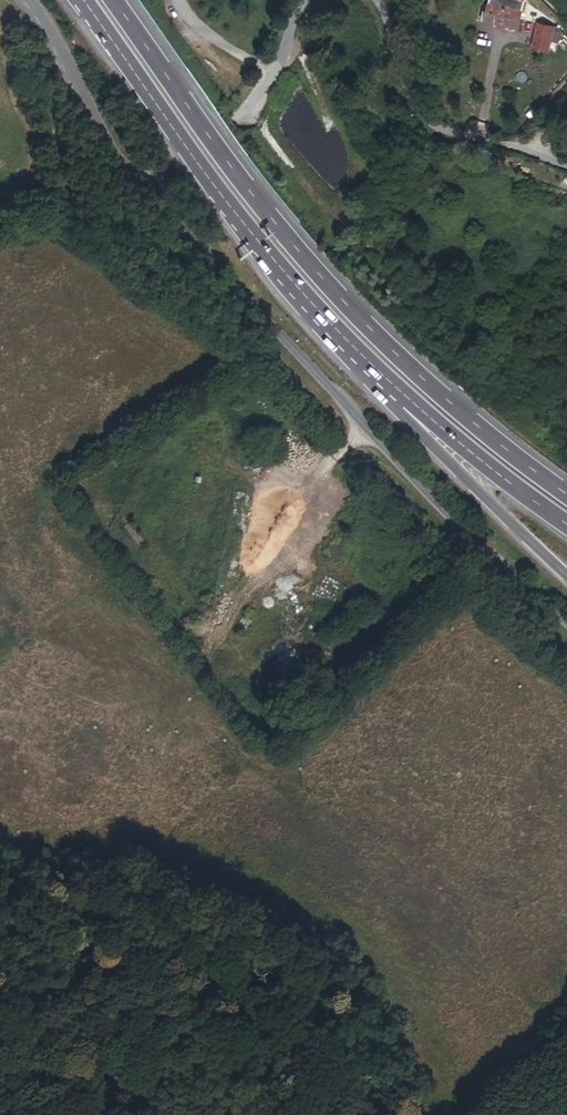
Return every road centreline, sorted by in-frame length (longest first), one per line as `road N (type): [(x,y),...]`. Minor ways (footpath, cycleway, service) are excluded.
road 1 (trunk): [(566,495),(429,387),(268,222),(113,0)]
road 2 (unclassified): [(143,188),(493,564),(566,620)]
road 3 (trunk): [(219,196),(332,347),(566,575)]
road 4 (trunk): [(219,196),(330,325),(404,396),(566,526)]
road 5 (unclassified): [(368,0),(423,119),(566,163)]
road 6 (track): [(335,459),(266,546),(188,678)]
road 7 (unclassified): [(143,188),(231,132),(306,0)]
road 8 (trunk): [(78,0),(219,196)]
road 9 (track): [(39,16),(63,179),(57,193),(0,214)]
road 10 (unclassified): [(25,0),(97,129),(143,188)]

